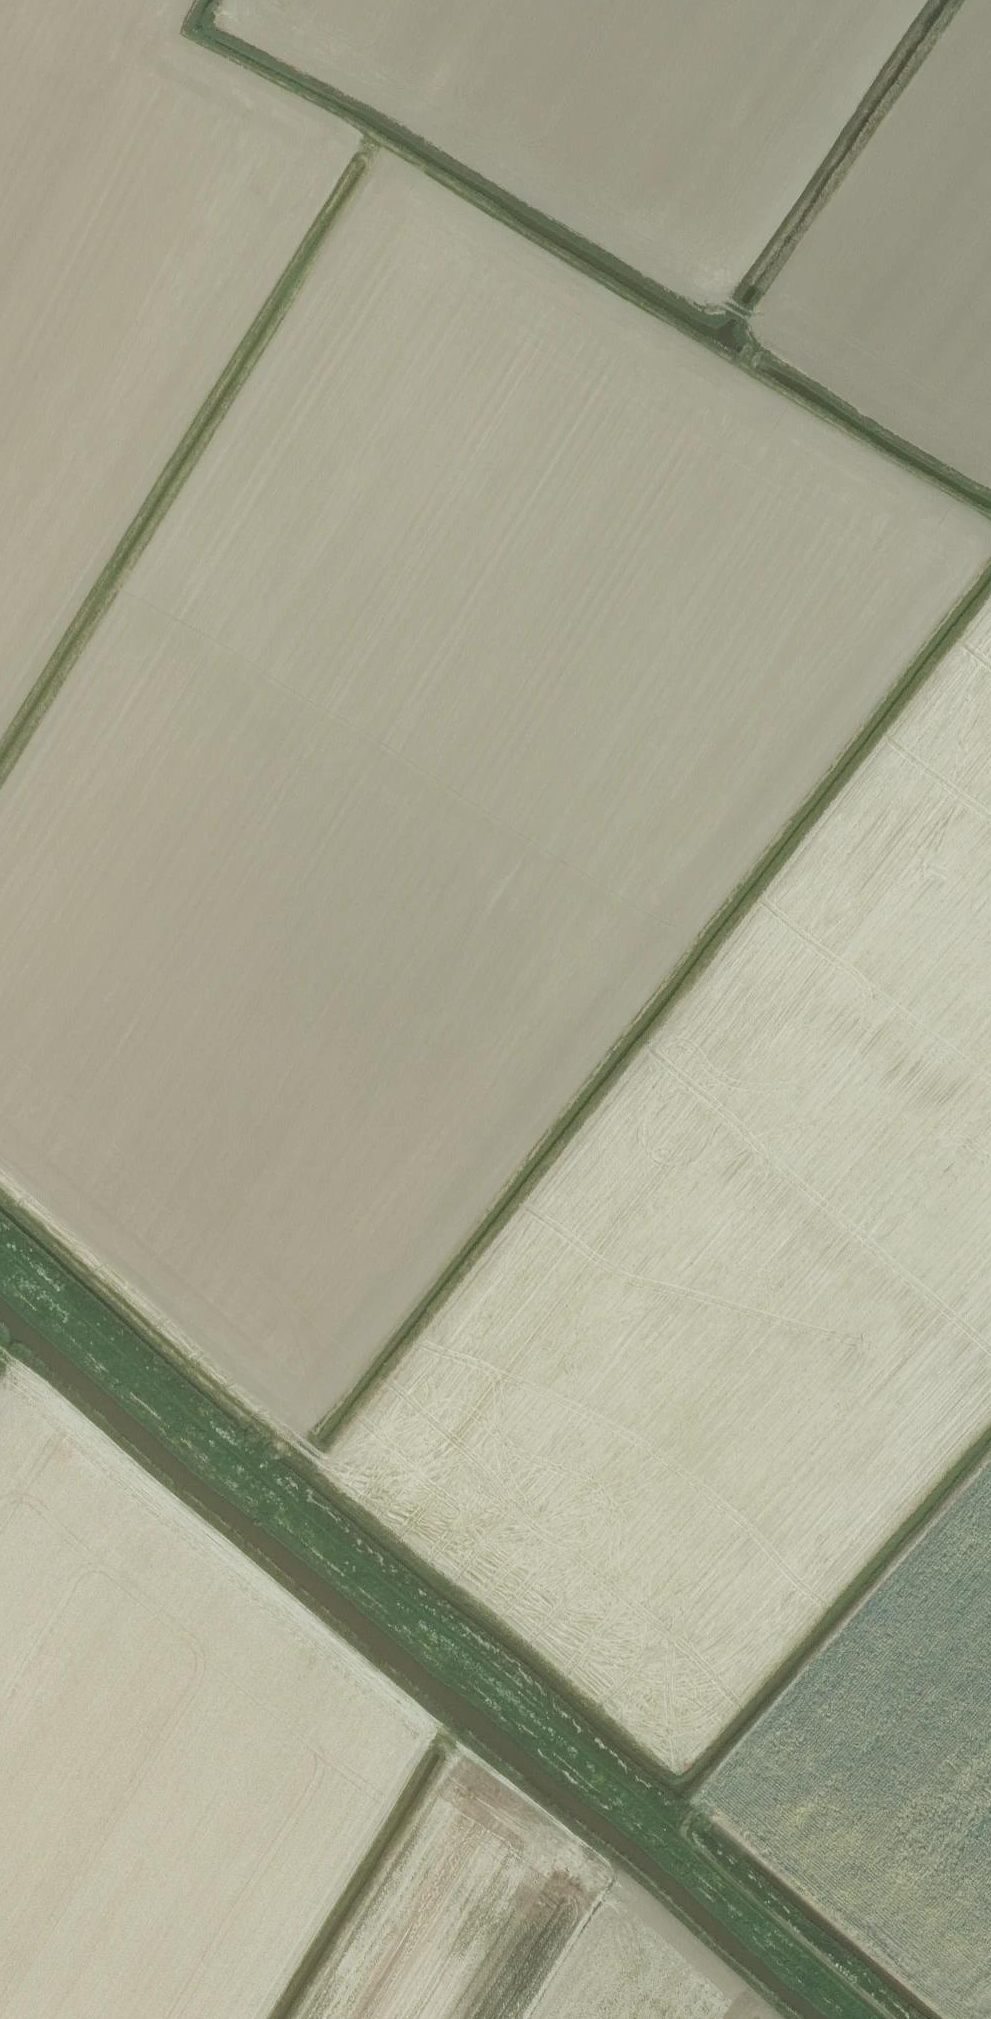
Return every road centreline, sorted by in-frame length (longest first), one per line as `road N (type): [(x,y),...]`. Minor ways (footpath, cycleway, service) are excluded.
road 1 (track): [(0,1254),(885,2018)]
road 2 (track): [(0,1178),(307,1451),(353,1474),(657,1727)]

